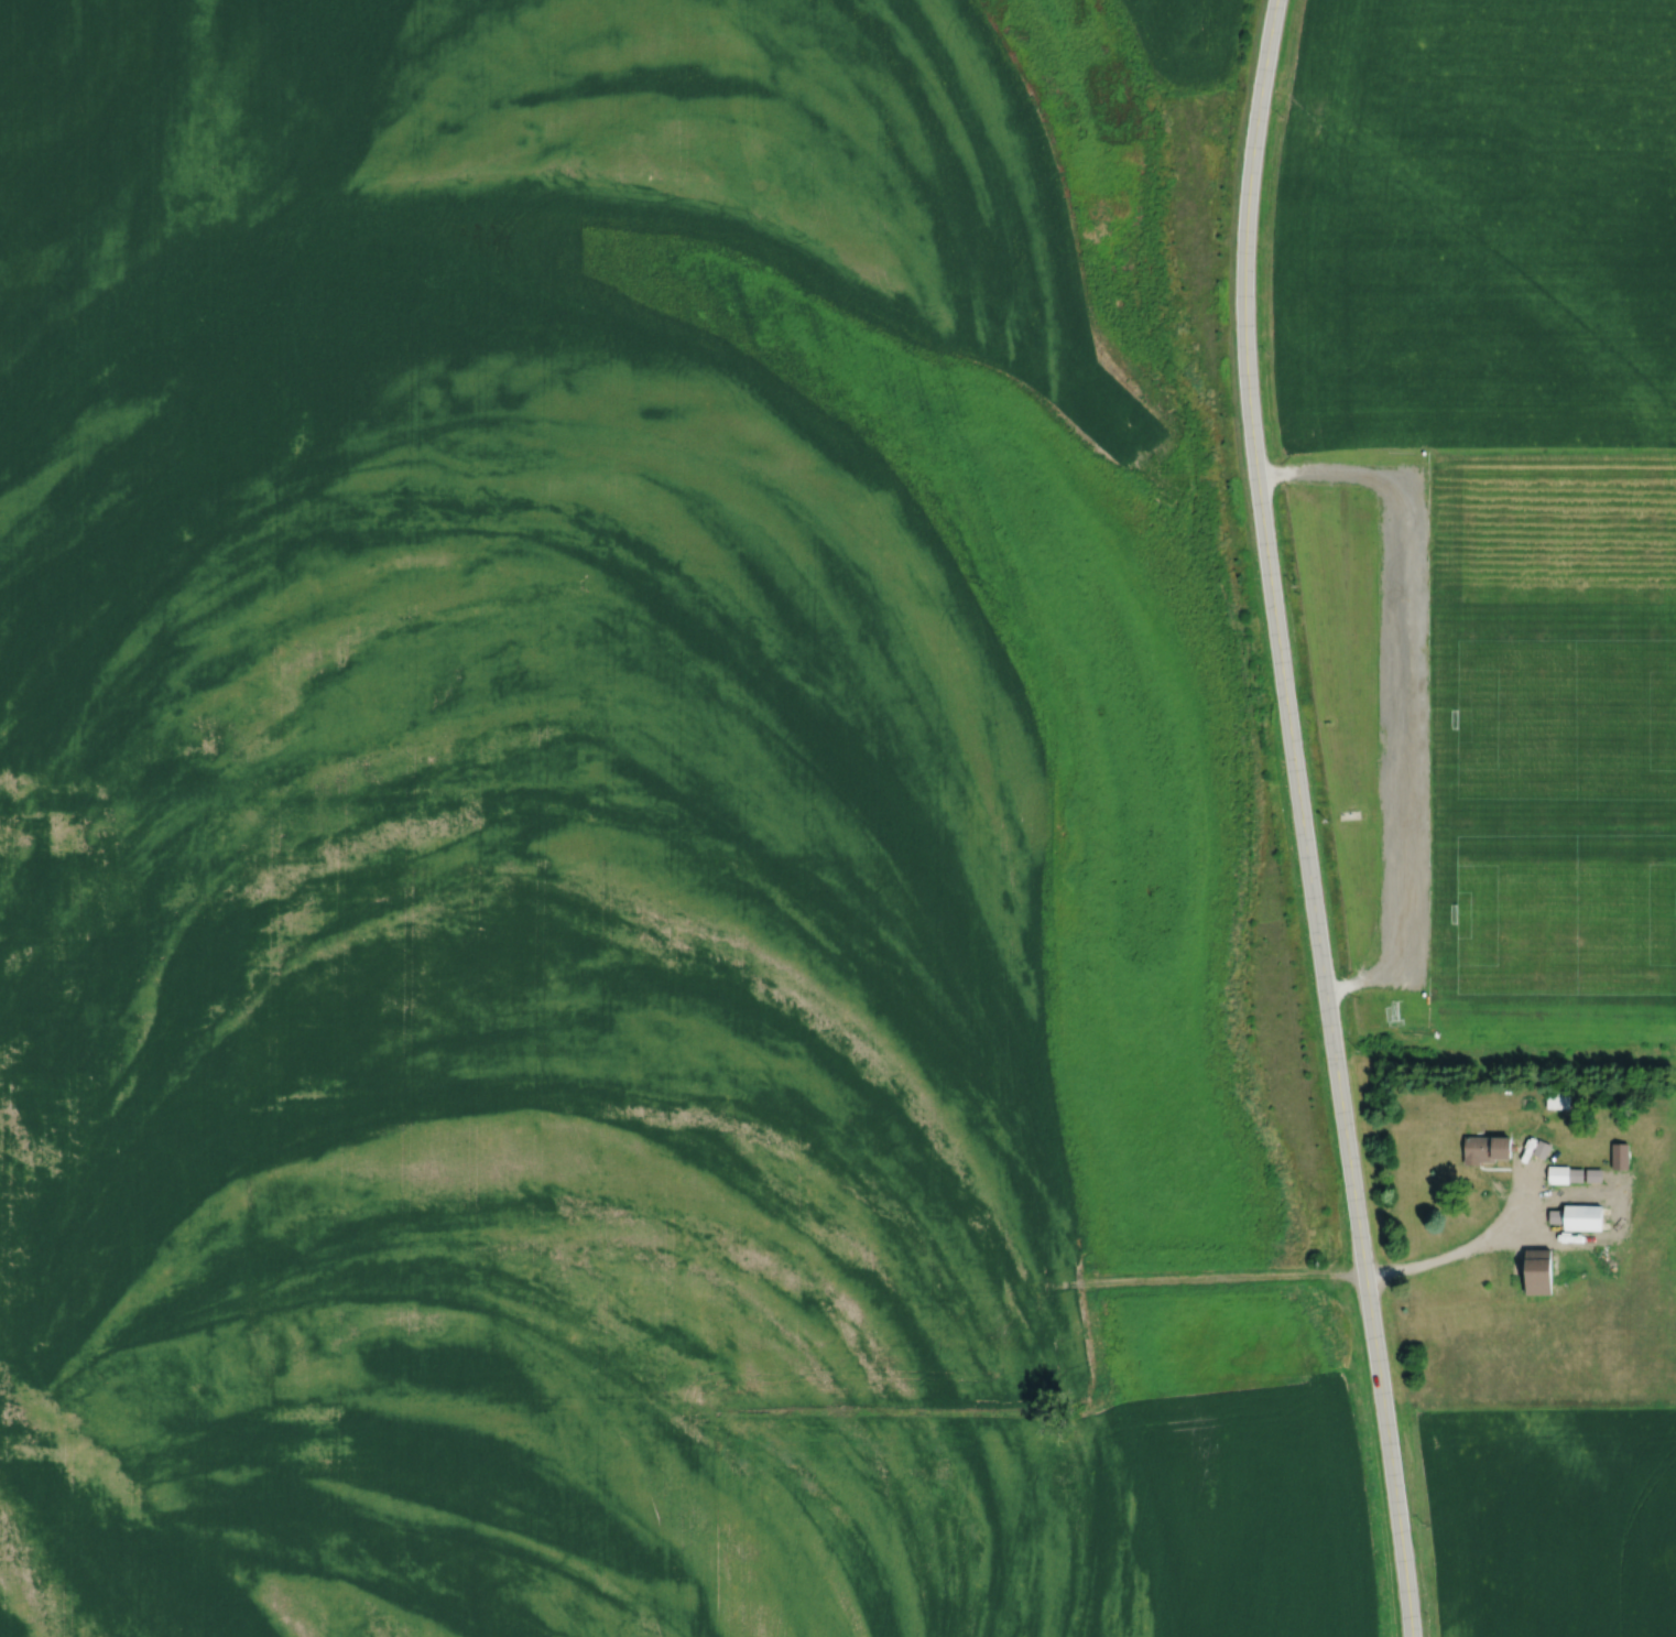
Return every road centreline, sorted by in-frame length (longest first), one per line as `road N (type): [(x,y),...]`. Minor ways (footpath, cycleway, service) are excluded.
road 1 (tertiary): [(1275,0),(1242,253),(1251,434),(1400,1535),(1420,1636)]

